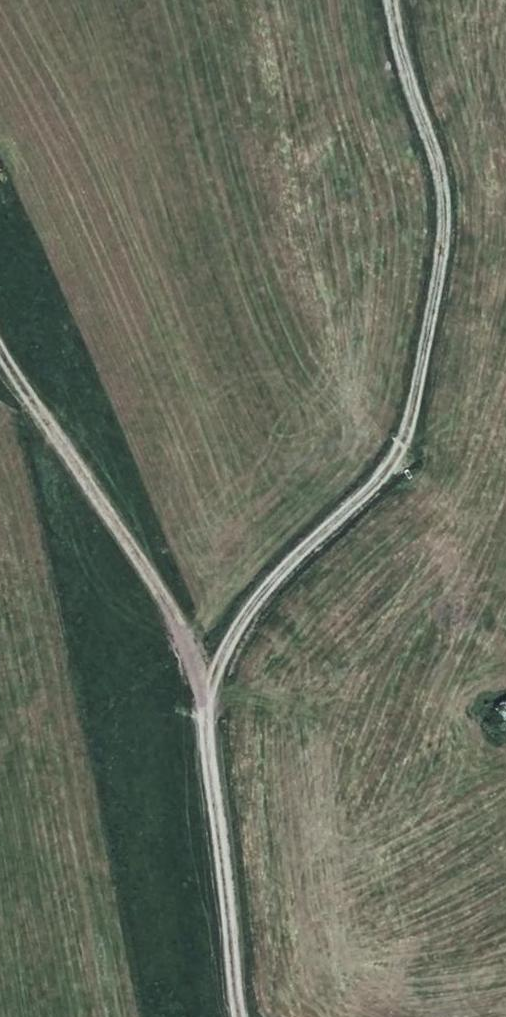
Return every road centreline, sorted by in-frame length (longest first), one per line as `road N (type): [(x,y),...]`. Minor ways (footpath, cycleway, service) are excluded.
road 1 (track): [(240,1016),(206,683),(246,610),(390,467),(407,428),(443,264),(446,185),(414,98),(392,0)]
road 2 (track): [(0,346),(174,615),(206,683)]

